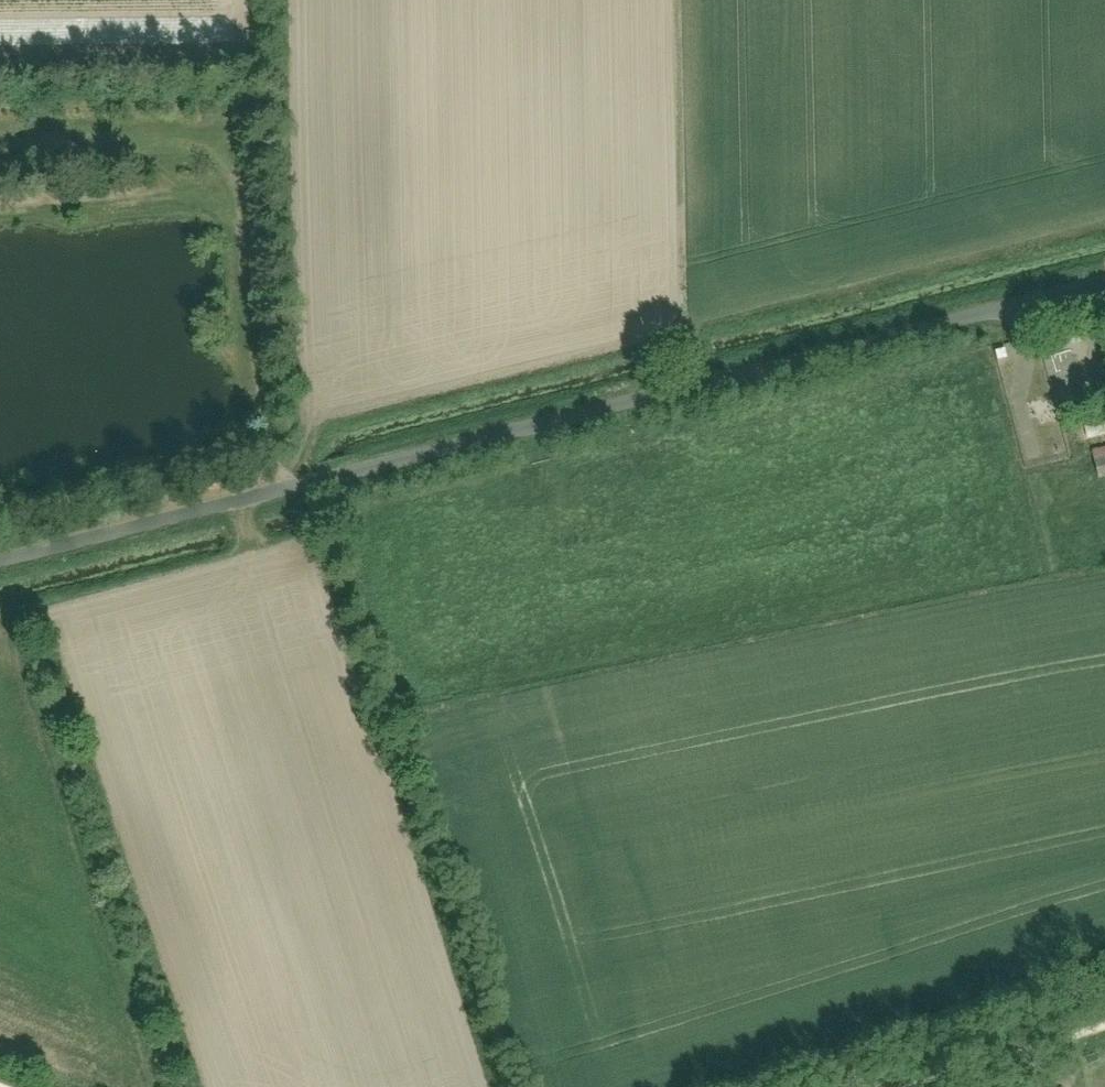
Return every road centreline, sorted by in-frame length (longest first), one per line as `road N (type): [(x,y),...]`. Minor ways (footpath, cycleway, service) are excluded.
road 1 (residential): [(1104,289),(0,565)]
road 2 (track): [(1104,1030),(923,1086)]

